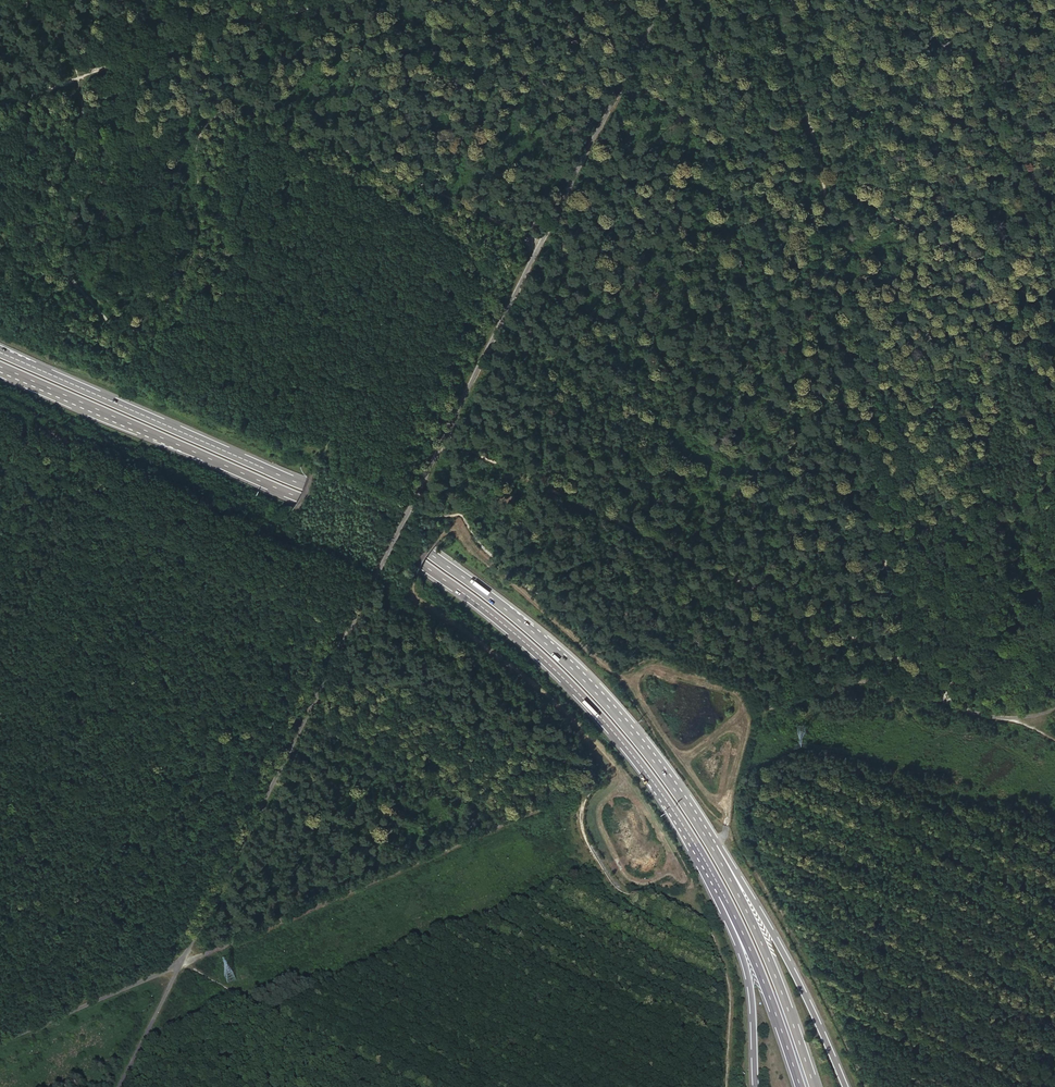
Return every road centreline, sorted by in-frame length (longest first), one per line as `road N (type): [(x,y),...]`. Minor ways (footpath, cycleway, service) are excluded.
road 1 (trunk): [(0,367),(294,499),(440,577),(511,631),(584,699),(665,798),(721,896),(756,981)]
road 2 (trunk): [(765,938),(713,843),(645,749),(592,687),(488,595),(301,486),(0,353)]
road 3 (track): [(631,688),(475,549),(460,526),(428,545),(409,589),(530,682),(622,776),(598,811),(600,829),(625,875),(645,881),(665,872),(670,856),(644,810)]
road 4 (track): [(769,0),(811,133),(875,524),(949,704)]
road 5 (track): [(0,328),(282,448),(312,450),(310,482),(279,525),(0,396)]
road 6 (track): [(443,438),(944,684)]
road 7 (track): [(119,1086),(348,634)]
road 8 (track): [(713,843),(726,826),(746,714),(735,690),(716,682),(652,667),(636,673),(631,688),(700,790)]
road 9 (track): [(863,444),(522,278)]
road 10 (track): [(723,1086),(728,999),(709,923),(668,897),(618,888),(584,832),(592,785)]
road 11 (track): [(321,0),(0,100)]
road 12 (track): [(81,496),(348,634)]
road 13 (track): [(1054,709),(1011,720),(851,682),(765,711)]
road 14 (track): [(778,706),(757,672),(724,656),(656,642),(640,647),(523,593)]
road 15 (track): [(81,496),(0,665)]
road 16 (trunk): [(845,1086),(776,941),(765,938)]
road 17 (trunk): [(815,1086),(765,938)]

